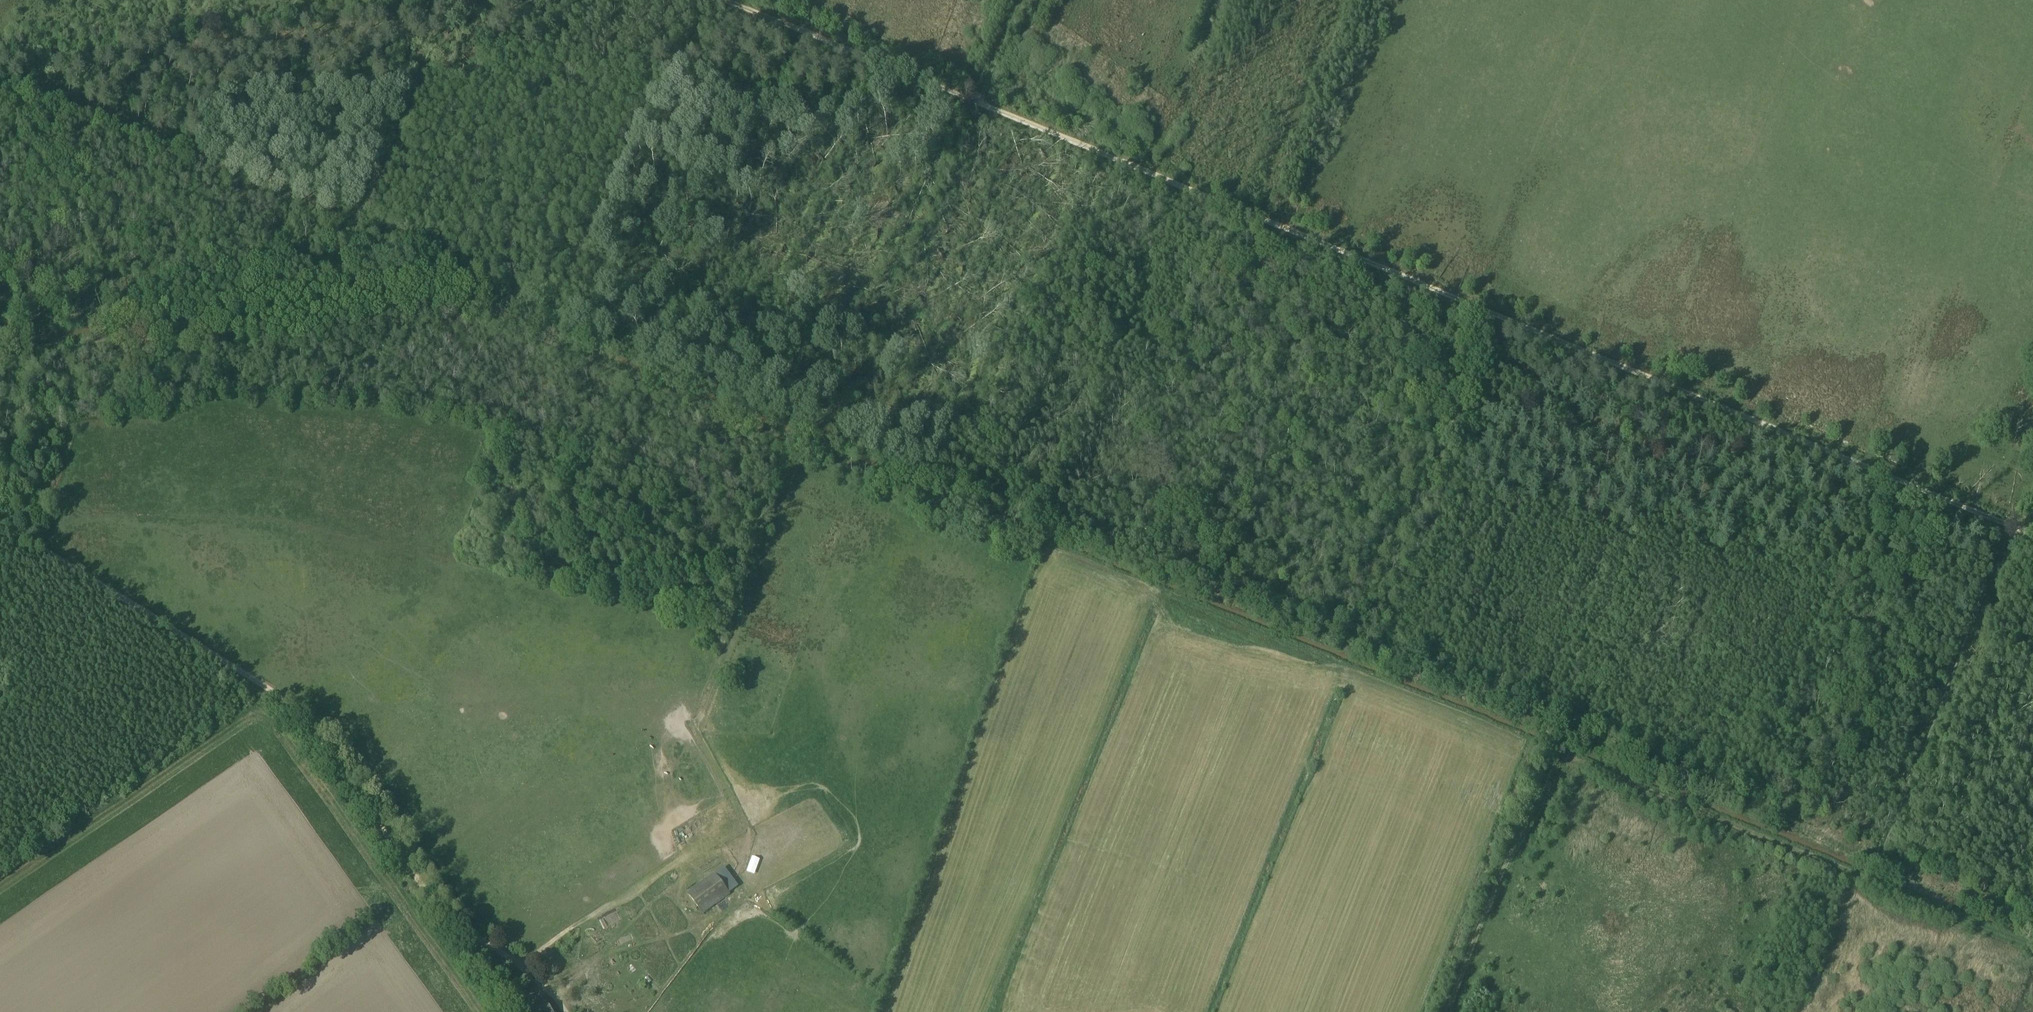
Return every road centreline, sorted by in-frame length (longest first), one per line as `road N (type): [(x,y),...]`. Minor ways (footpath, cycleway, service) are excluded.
road 1 (track): [(977,102),(2011,526)]
road 2 (track): [(0,526),(283,700),(429,898),(525,972),(562,1011)]
road 3 (track): [(727,0),(977,102)]

